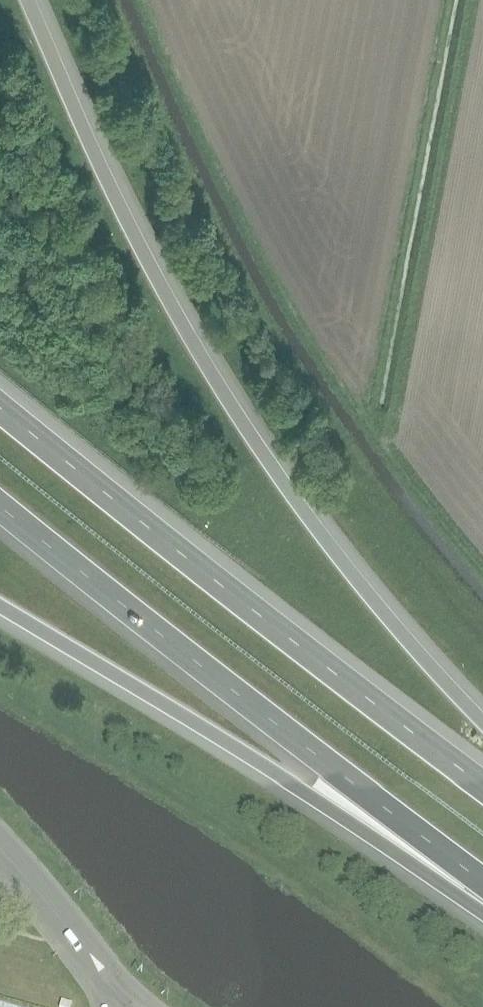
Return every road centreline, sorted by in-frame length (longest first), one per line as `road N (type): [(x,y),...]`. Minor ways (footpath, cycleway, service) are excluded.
road 1 (motorway): [(482,718),(248,430),(92,147),(29,0)]
road 2 (motorway): [(482,789),(0,412)]
road 3 (motorway): [(0,512),(482,888)]
road 4 (motorway): [(0,606),(482,912)]
road 5 (unclassified): [(0,854),(137,1006)]

